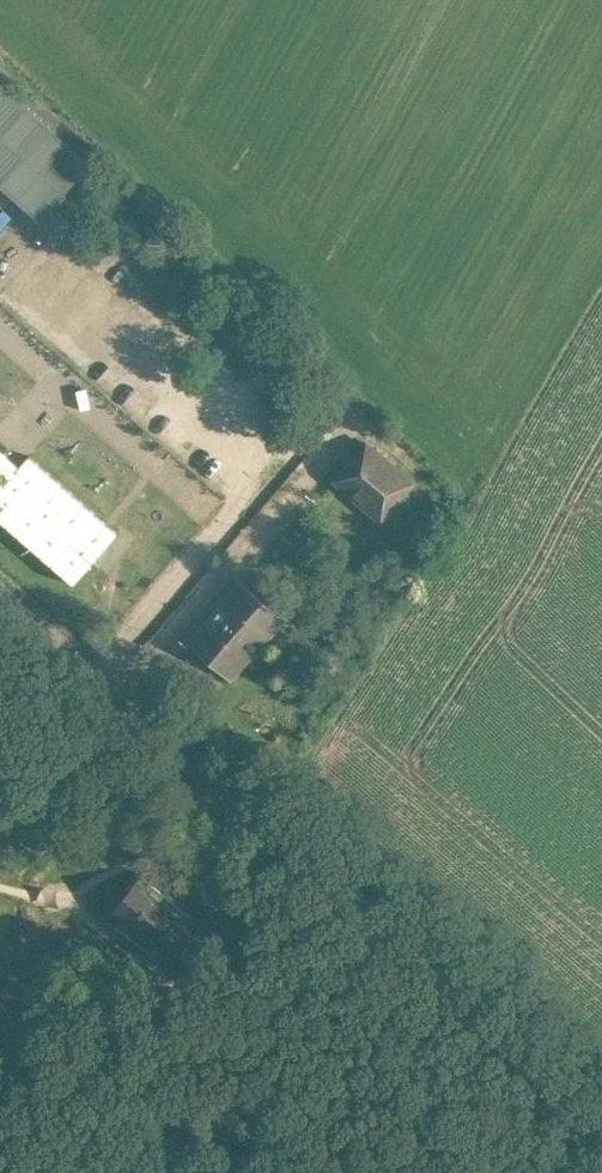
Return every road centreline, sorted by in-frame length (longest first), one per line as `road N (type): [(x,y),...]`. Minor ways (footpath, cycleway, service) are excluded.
road 1 (unclassified): [(601,1121),(0,592)]

